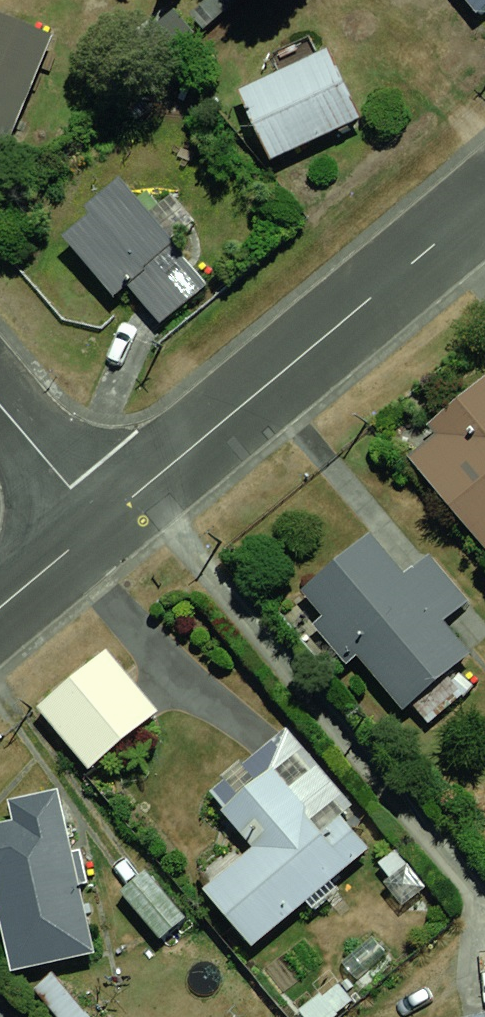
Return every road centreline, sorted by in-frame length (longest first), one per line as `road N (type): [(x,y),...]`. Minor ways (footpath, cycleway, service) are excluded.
road 1 (residential): [(101,524),(484,202)]
road 2 (residential): [(0,405),(101,524)]
road 3 (residential): [(0,608),(101,524)]

